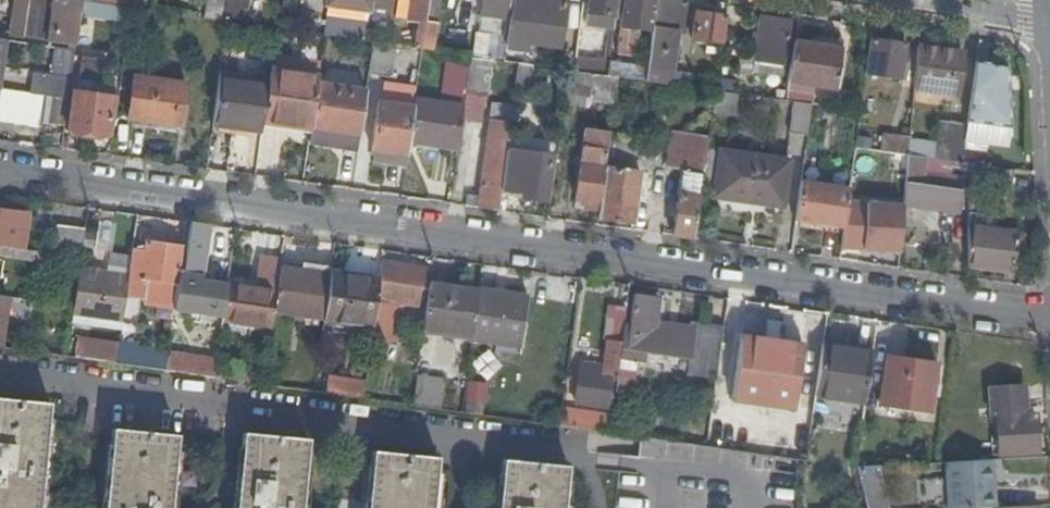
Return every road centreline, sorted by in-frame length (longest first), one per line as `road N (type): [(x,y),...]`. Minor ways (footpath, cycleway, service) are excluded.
road 1 (unclassified): [(0,165),(1049,314)]
road 2 (residential): [(1047,20),(913,0)]

